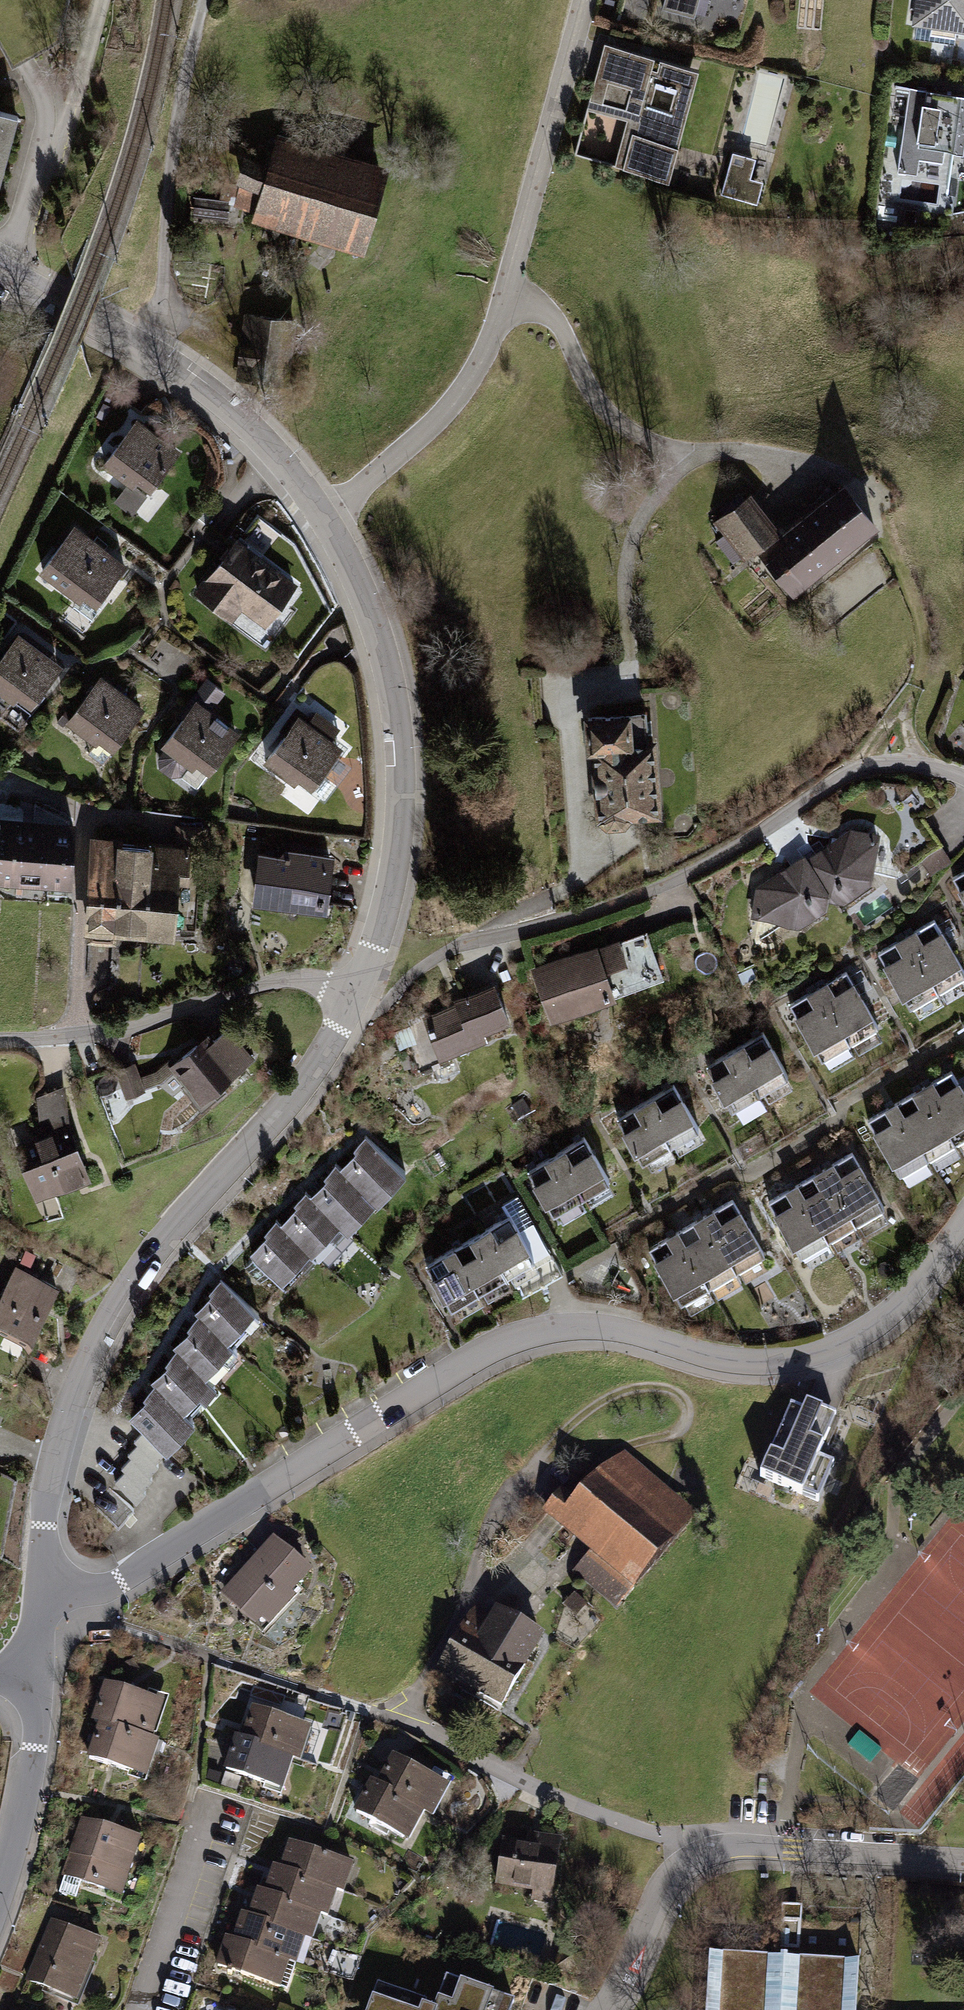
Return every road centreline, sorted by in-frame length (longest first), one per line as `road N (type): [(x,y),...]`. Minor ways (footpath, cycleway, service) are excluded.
road 1 (residential): [(35,1585),(101,1585),(504,1340),(575,1326),(714,1357),(787,1360),(852,1339),(908,1293),(963,1217)]
road 2 (residential): [(0,274),(181,373),(264,445),(322,516),(353,569),(379,649),(397,750),(388,890),(350,997)]
road 3 (residential): [(350,997),(312,1078),(124,1291),(48,1469),(35,1585)]
road 4 (residential): [(422,967),(448,952),(688,874),(863,768),(910,762),(963,778)]
road 5 (residential): [(963,1865),(795,1847),(736,1847),(691,1859),(662,1884),(599,2009)]
road 6 (residential): [(0,1038),(120,1030),(278,980),(311,980),(350,997)]
road 7 (residential): [(209,1790),(131,2009)]
road 8 (residential): [(31,1678),(28,1736),(0,1869)]

